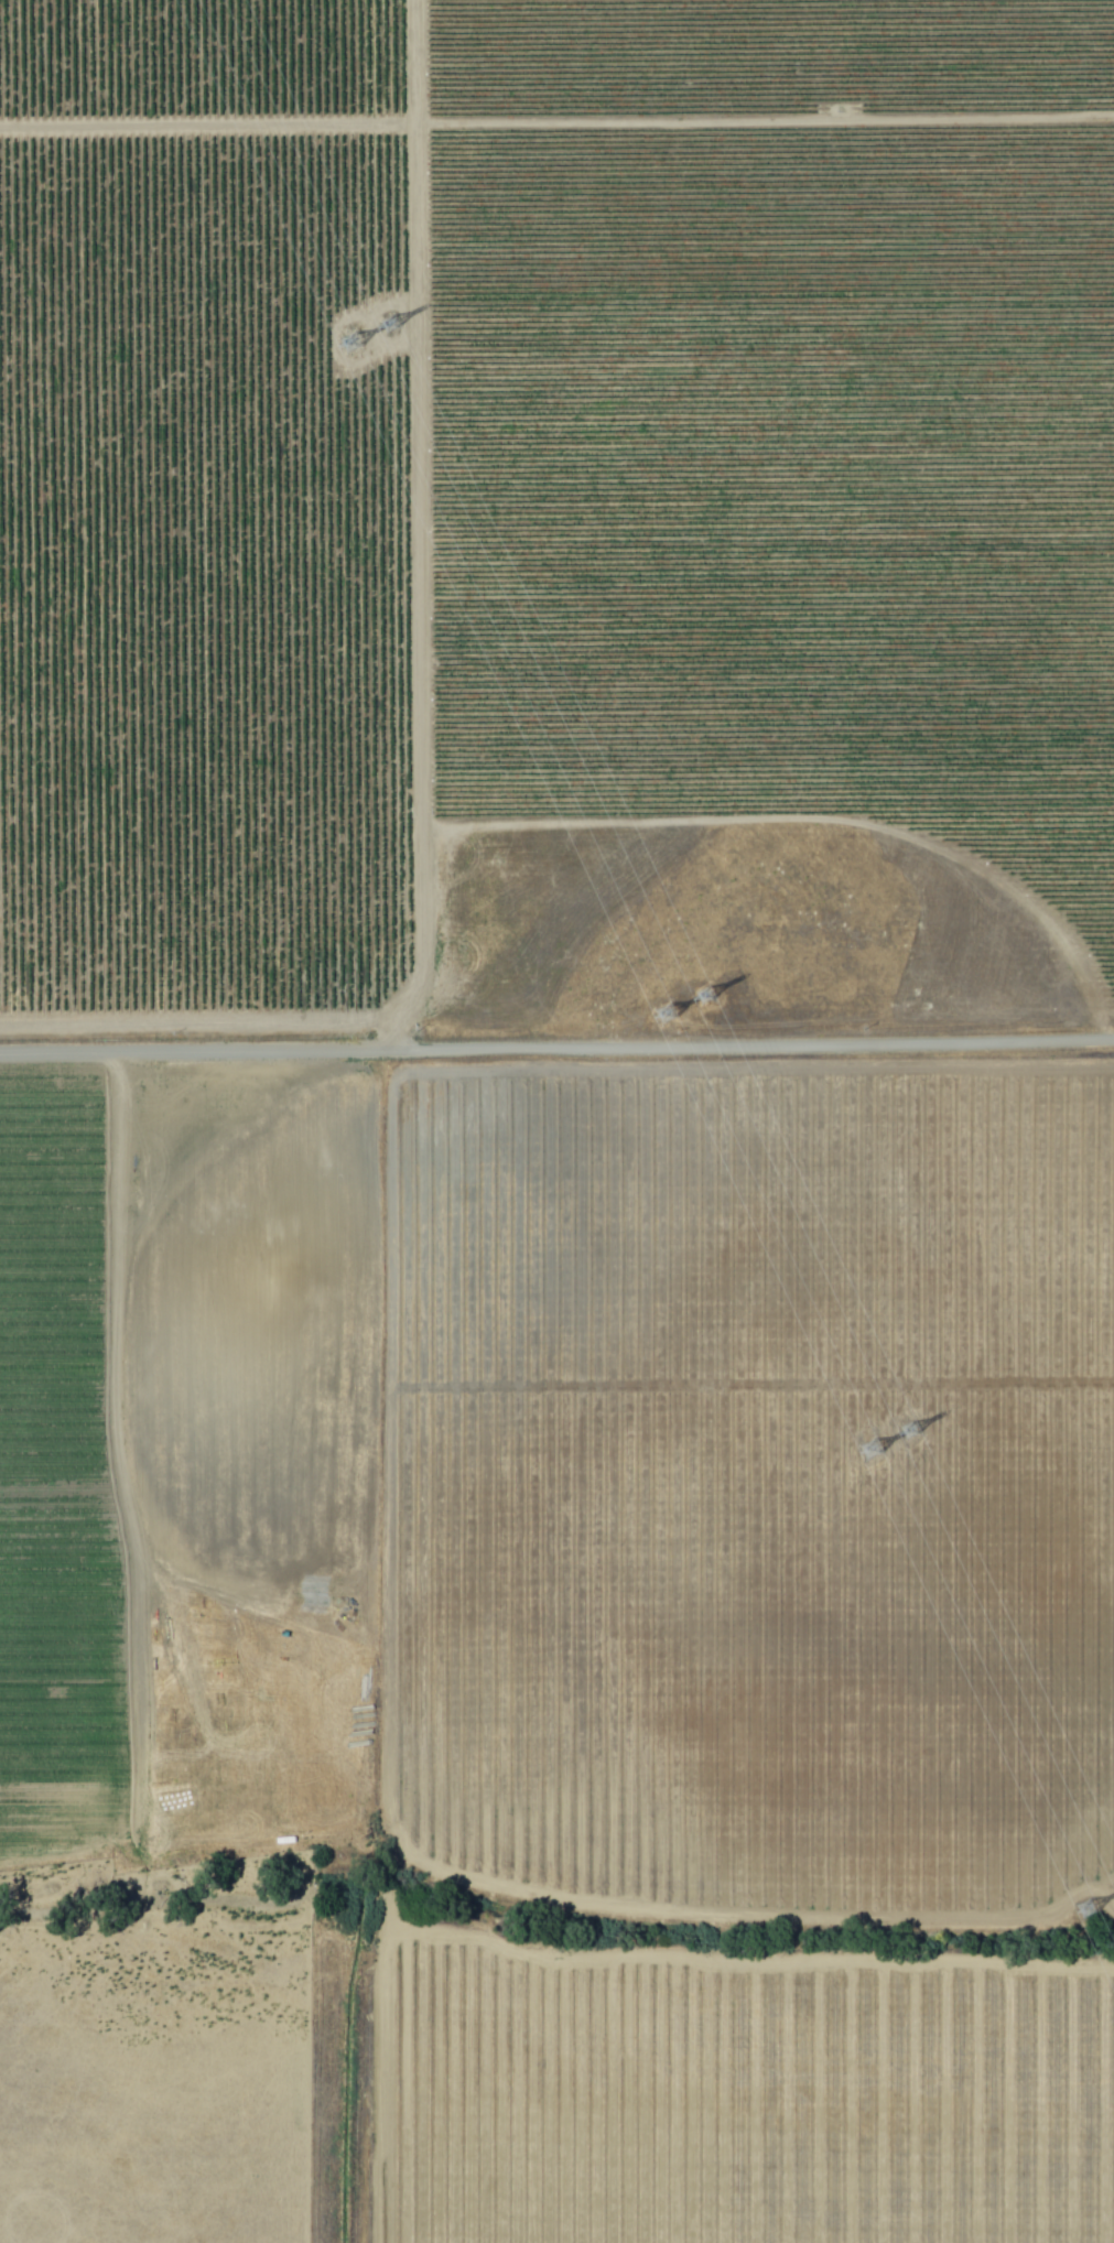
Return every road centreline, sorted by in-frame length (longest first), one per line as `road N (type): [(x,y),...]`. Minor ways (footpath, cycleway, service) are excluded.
road 1 (residential): [(1113,1048),(0,1059)]

